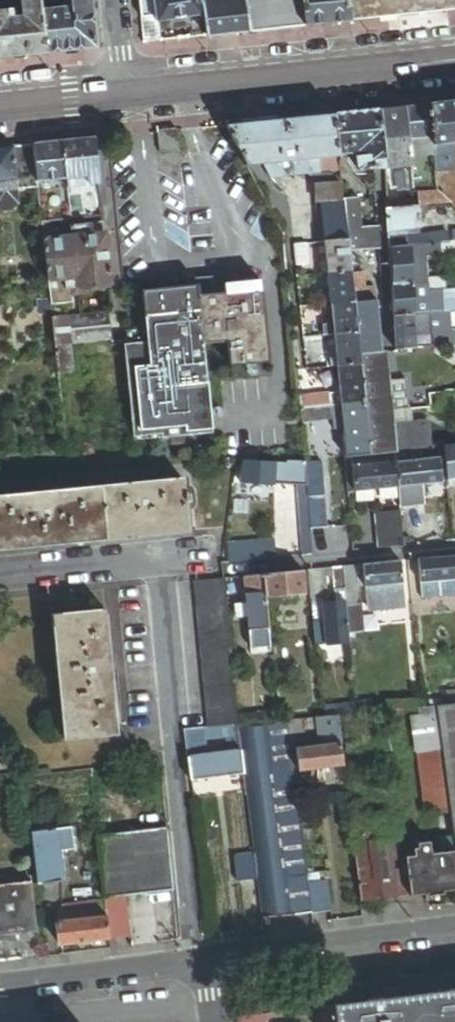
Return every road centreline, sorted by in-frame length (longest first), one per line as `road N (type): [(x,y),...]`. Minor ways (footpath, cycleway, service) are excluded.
road 1 (secondary): [(123,96),(454,60)]
road 2 (residential): [(201,963),(454,932)]
road 3 (residential): [(0,988),(201,963)]
road 4 (secondary): [(0,108),(123,96)]

